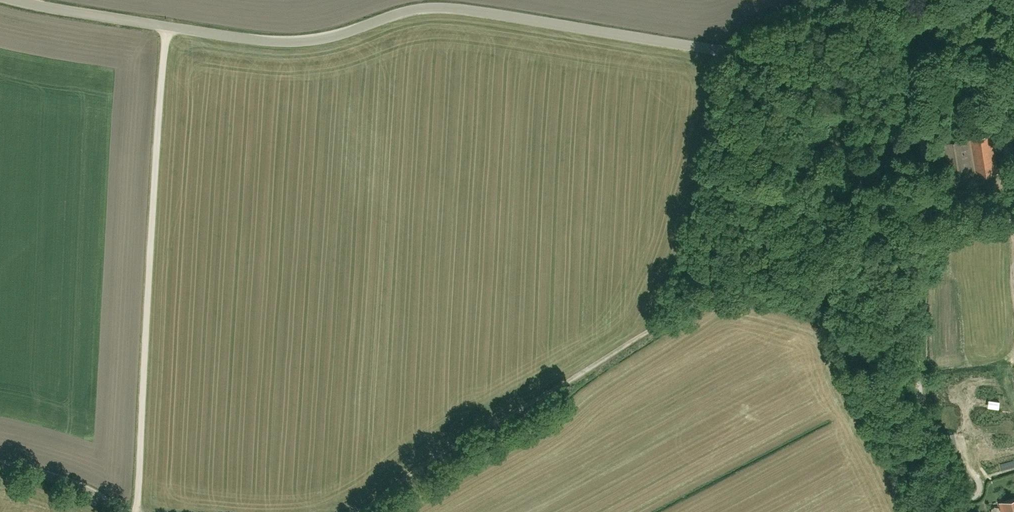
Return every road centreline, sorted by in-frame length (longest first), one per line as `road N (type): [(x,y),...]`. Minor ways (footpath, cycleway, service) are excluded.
road 1 (unclassified): [(15,0),(285,43),(340,36),(426,7),(784,55),(854,46),(995,0)]
road 2 (track): [(357,511),(707,295)]
road 3 (track): [(707,295),(740,270),(923,220)]
road 4 (track): [(913,356),(791,305),(729,291),(707,295)]
road 5 (track): [(907,32),(916,70),(923,220)]
road 6 (track): [(919,358),(922,448),(951,511)]
road 7 (track): [(0,462),(82,485),(130,511)]
road 8 (track): [(923,220),(919,358)]

